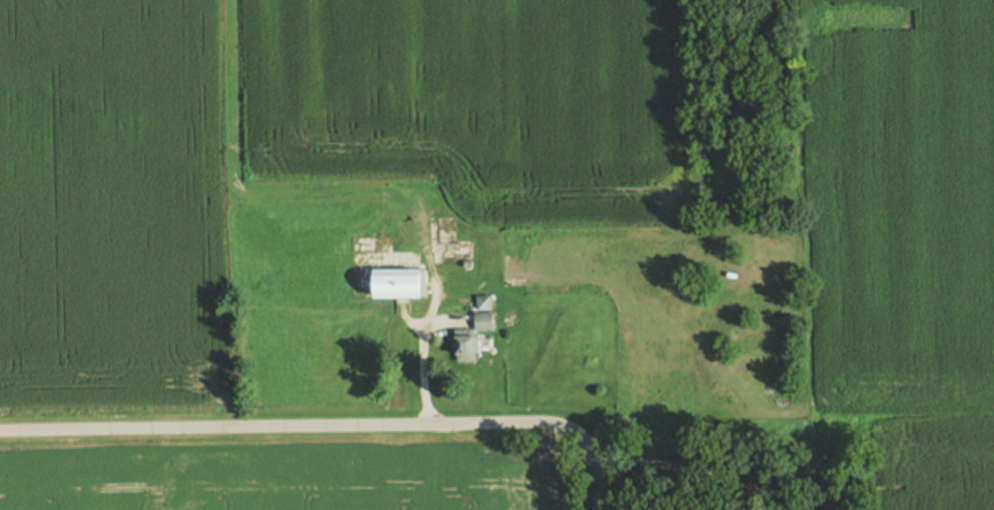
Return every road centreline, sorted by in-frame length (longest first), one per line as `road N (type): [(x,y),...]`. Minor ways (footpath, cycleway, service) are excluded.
road 1 (residential): [(599,509),(592,452),(577,433),(547,422),(0,431)]
road 2 (track): [(226,0),(229,163),(241,188),(334,189),(395,211),(439,249)]
road 3 (track): [(876,430),(858,433),(776,487),(593,456)]

